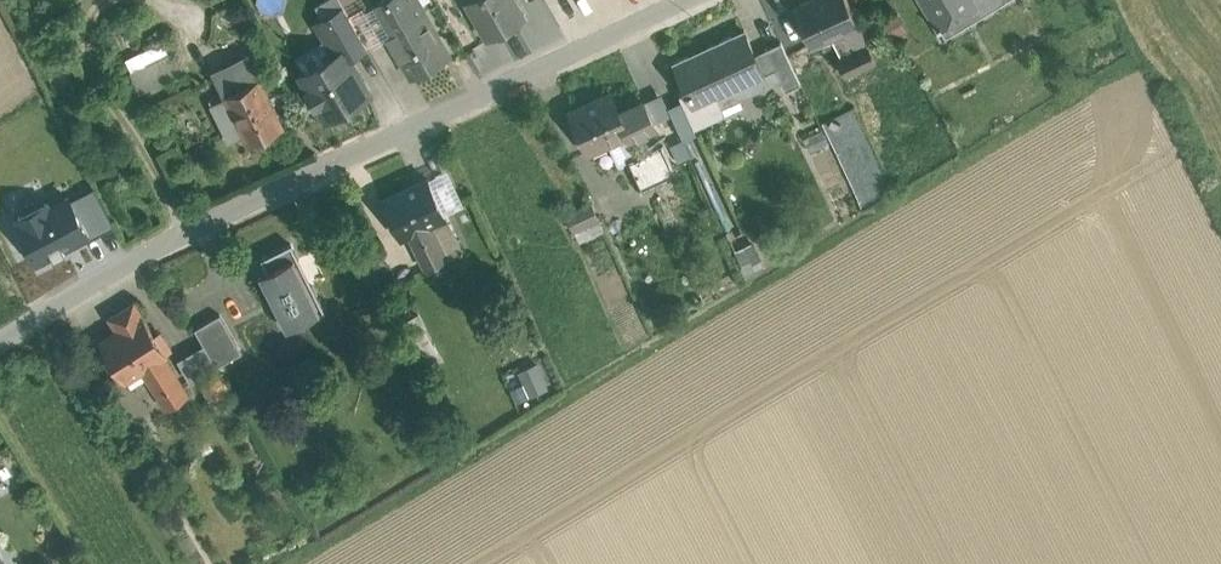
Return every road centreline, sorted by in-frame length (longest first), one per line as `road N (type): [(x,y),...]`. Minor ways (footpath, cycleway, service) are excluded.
road 1 (residential): [(699,0),(363,152),(58,303),(0,340)]

